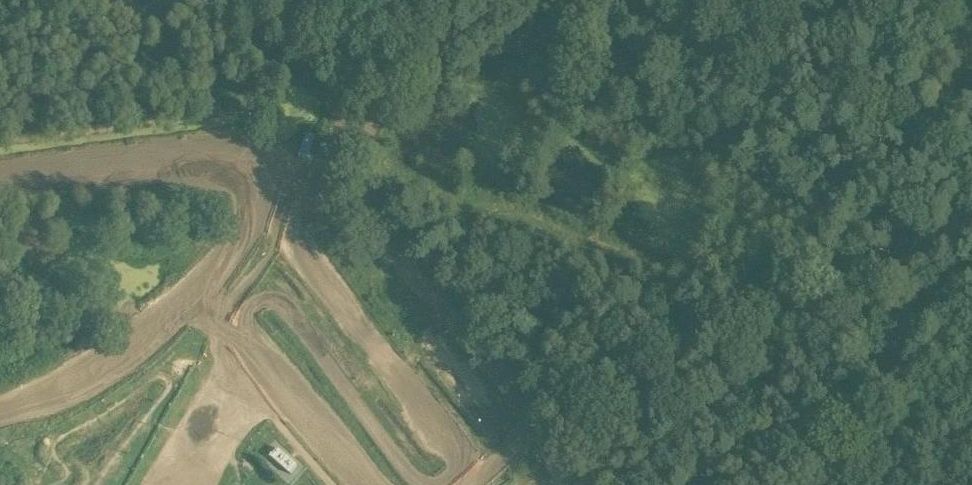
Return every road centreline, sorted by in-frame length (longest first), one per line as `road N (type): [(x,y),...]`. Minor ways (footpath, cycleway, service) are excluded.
road 1 (track): [(719,0),(743,61),(796,104),(938,177),(963,241),(940,311),(899,366),(824,445),(739,484)]

